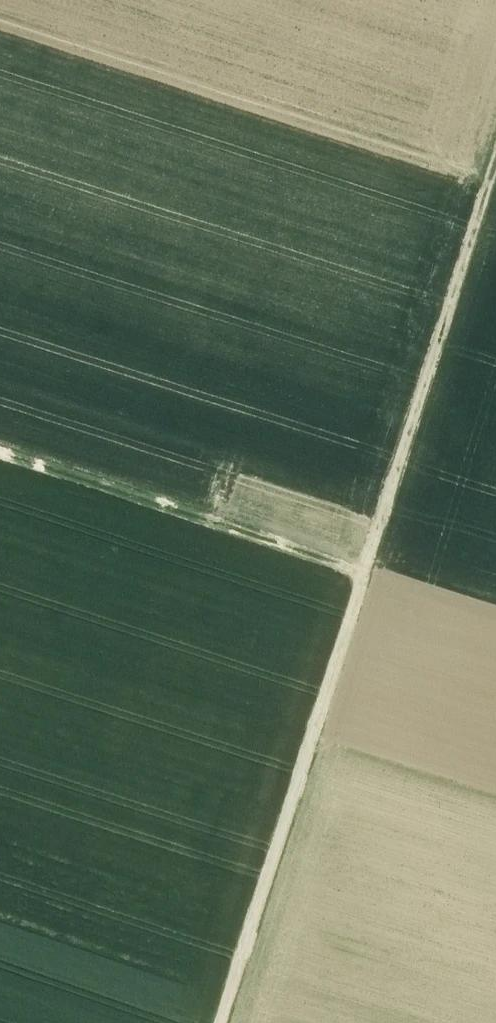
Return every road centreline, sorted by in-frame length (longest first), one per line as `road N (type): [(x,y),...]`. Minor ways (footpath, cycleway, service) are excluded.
road 1 (track): [(218,1022),(362,569)]
road 2 (track): [(495,153),(362,569)]
road 3 (track): [(362,569),(0,452)]

